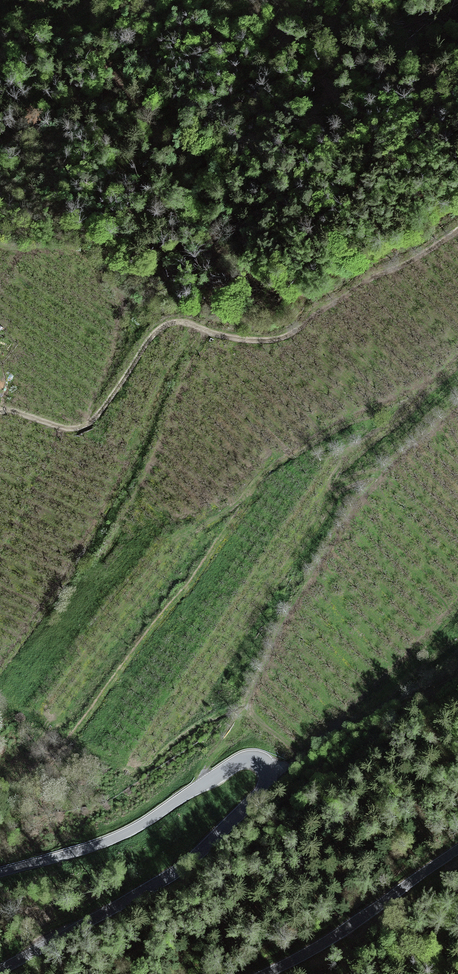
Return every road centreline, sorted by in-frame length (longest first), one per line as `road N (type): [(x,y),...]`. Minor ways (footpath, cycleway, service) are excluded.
road 1 (tertiary): [(0,873),(121,835),(239,763),(266,769),(262,791),(171,875),(0,971)]
road 2 (track): [(0,412),(84,426),(164,326),(186,323),(248,341),(285,337),(457,230)]
road 3 (track): [(457,414),(350,521),(285,624),(238,731),(199,776),(199,788)]
road 4 (tertiary): [(264,973),(345,929),(457,848)]
road 5 (track): [(457,654),(329,717),(264,766)]

